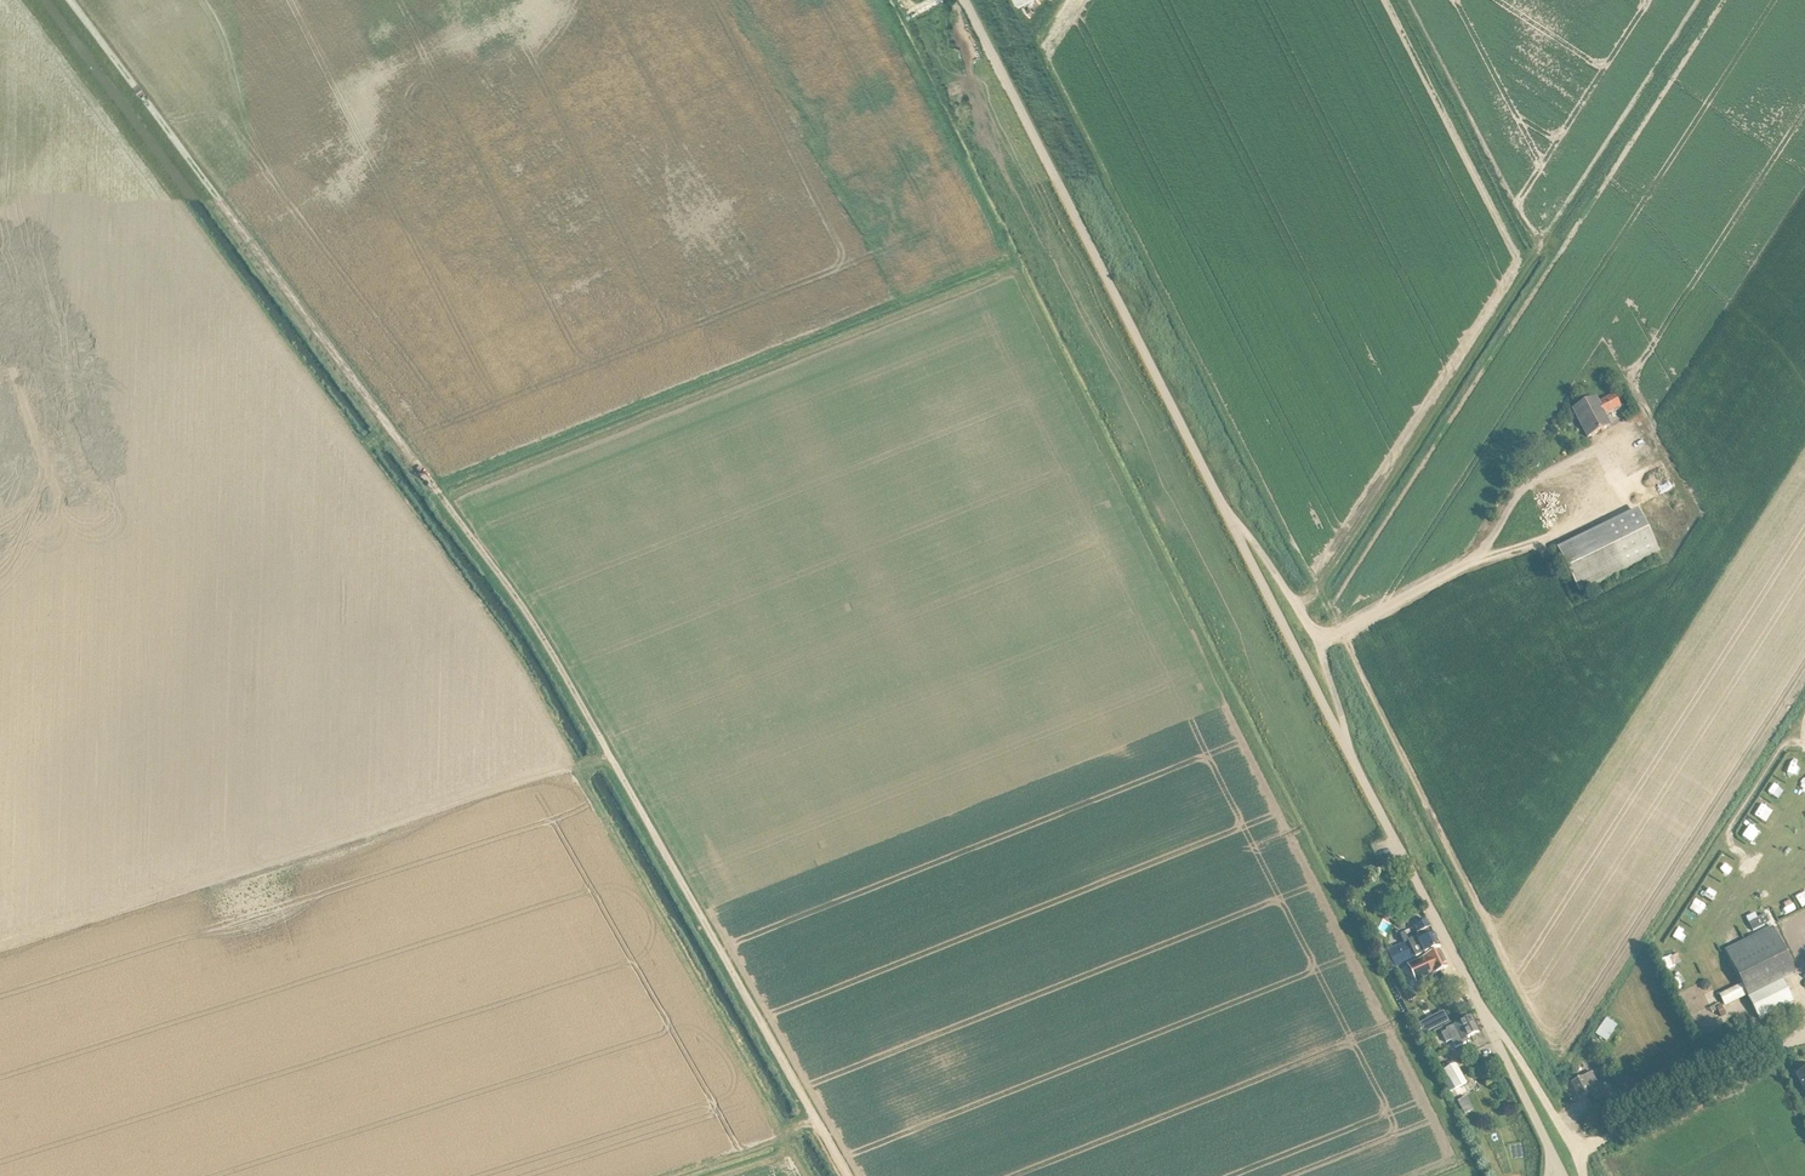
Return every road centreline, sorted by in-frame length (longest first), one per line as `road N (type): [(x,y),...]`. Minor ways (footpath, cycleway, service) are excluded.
road 1 (unclassified): [(1560,1175),(965,0)]

